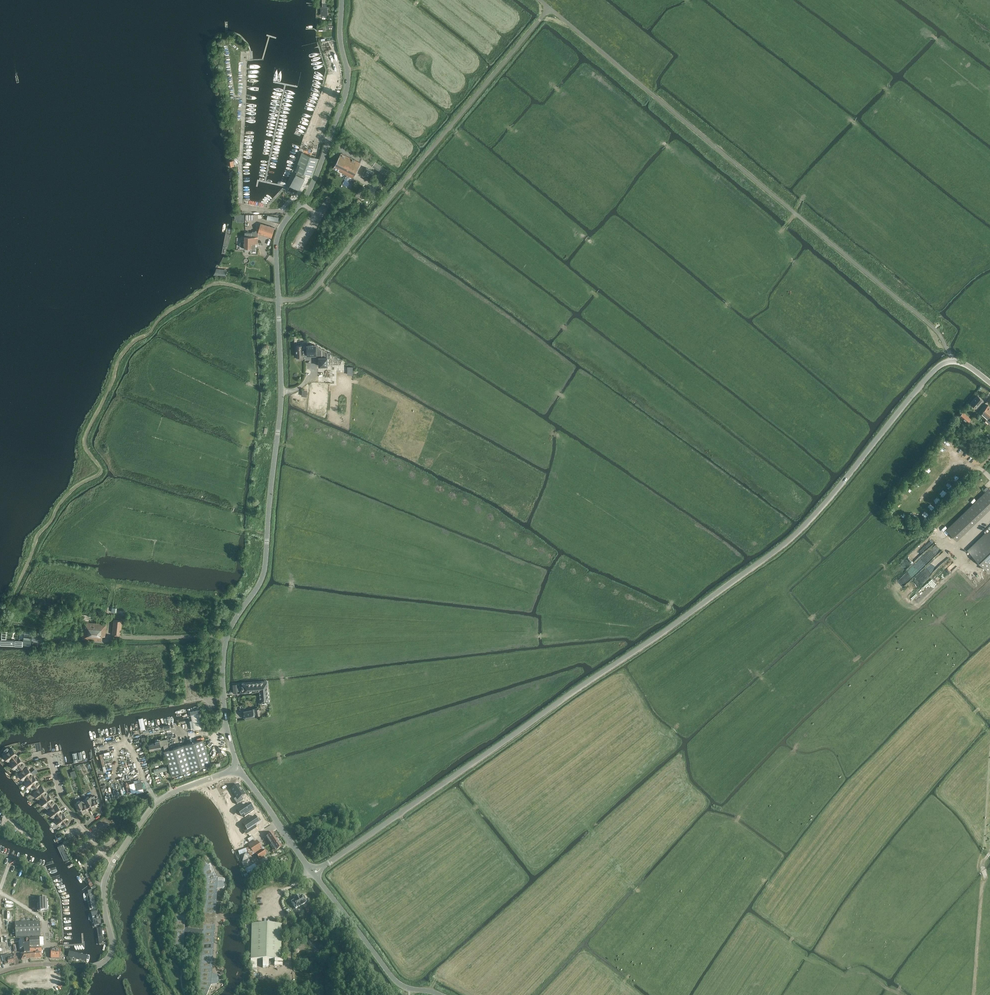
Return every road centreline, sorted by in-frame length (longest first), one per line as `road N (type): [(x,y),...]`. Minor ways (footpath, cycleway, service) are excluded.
road 1 (unclassified): [(313,873),(787,542),(942,364),(961,362),(989,383)]
road 2 (tertiary): [(227,637),(265,569),(282,393),(278,238),(310,189),(346,94),(342,0)]
road 3 (tertiary): [(0,972),(106,961),(113,944),(104,887),(114,861)]
road 4 (unclassified): [(227,637),(41,636)]
road 5 (tertiary): [(442,994),(393,978),(313,873)]
road 6 (tertiary): [(114,861),(164,798),(238,769)]
road 7 (track): [(246,603),(105,584)]
road 8 (residential): [(114,861),(60,799),(49,755),(35,753)]
road 9 (tertiary): [(238,769),(224,696),(227,637)]
road 10 (tertiary): [(313,873),(238,769)]

